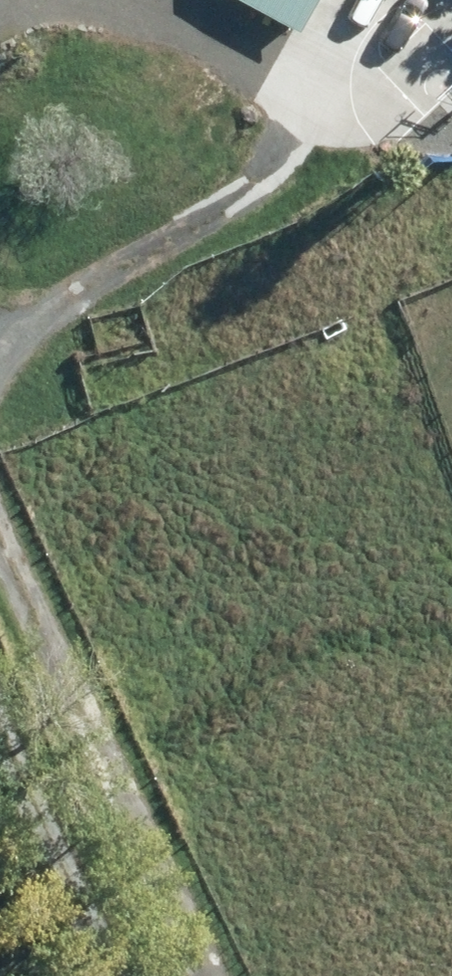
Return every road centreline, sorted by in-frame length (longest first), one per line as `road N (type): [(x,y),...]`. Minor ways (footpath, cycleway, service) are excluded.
road 1 (track): [(120,0),(241,38),(285,85),(283,173),(126,243),(16,338)]
road 2 (track): [(227,975),(0,540)]
road 3 (track): [(91,975),(0,779)]

